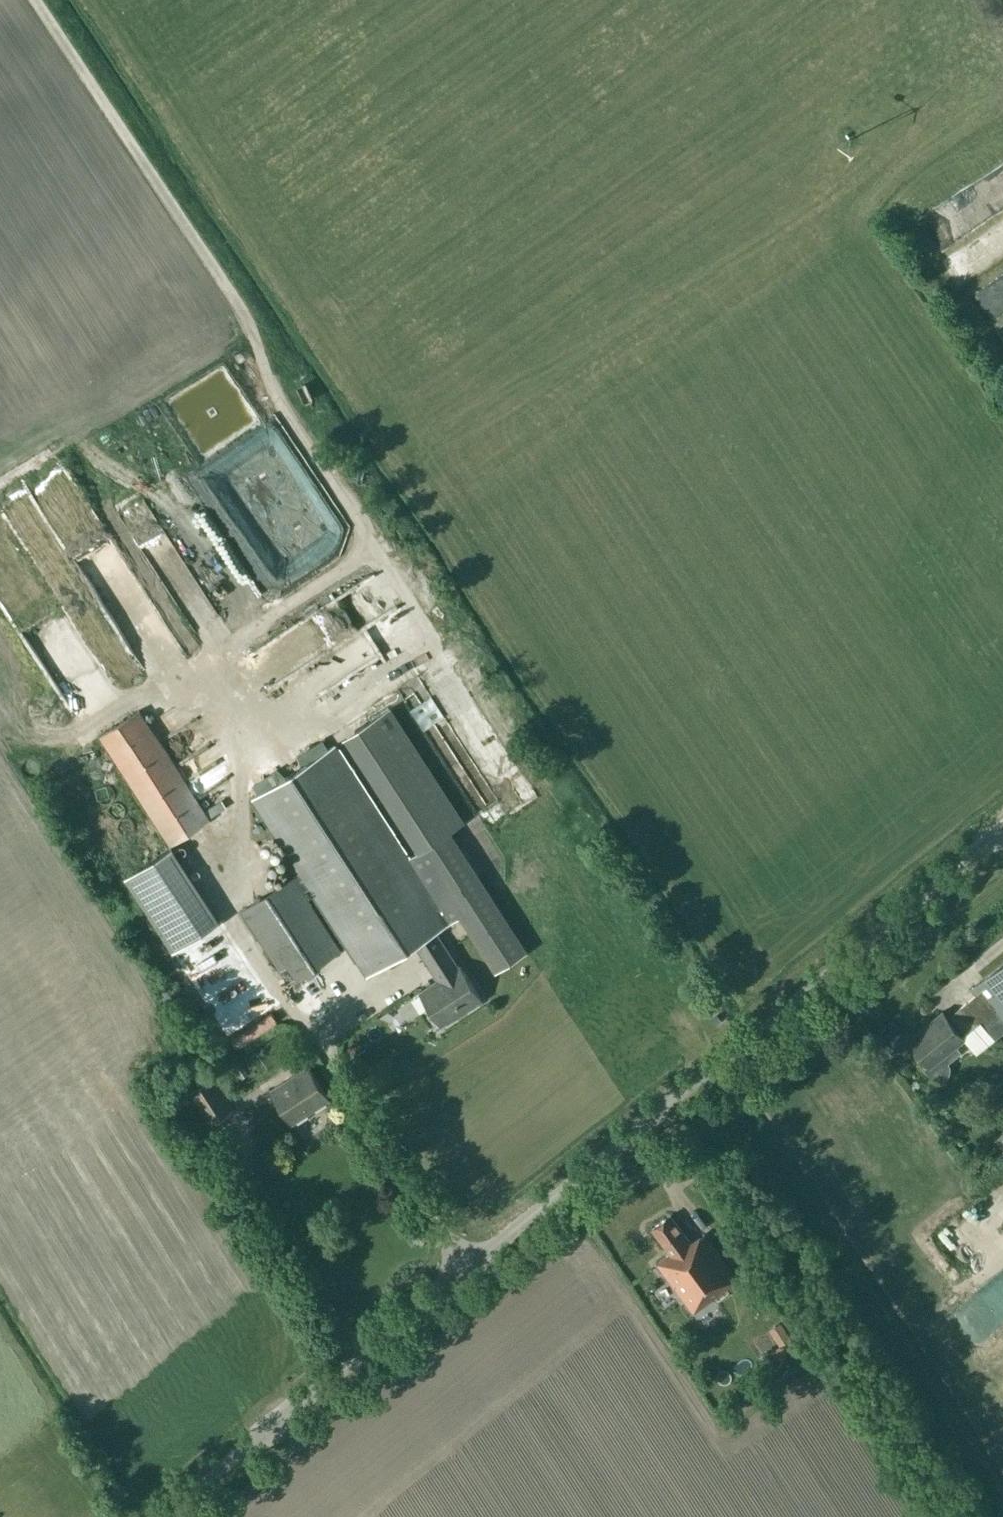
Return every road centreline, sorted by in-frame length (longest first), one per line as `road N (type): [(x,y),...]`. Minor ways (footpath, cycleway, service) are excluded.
road 1 (unclassified): [(157,1516),(1002,830)]
road 2 (track): [(436,640),(283,410),(248,309),(40,0)]

